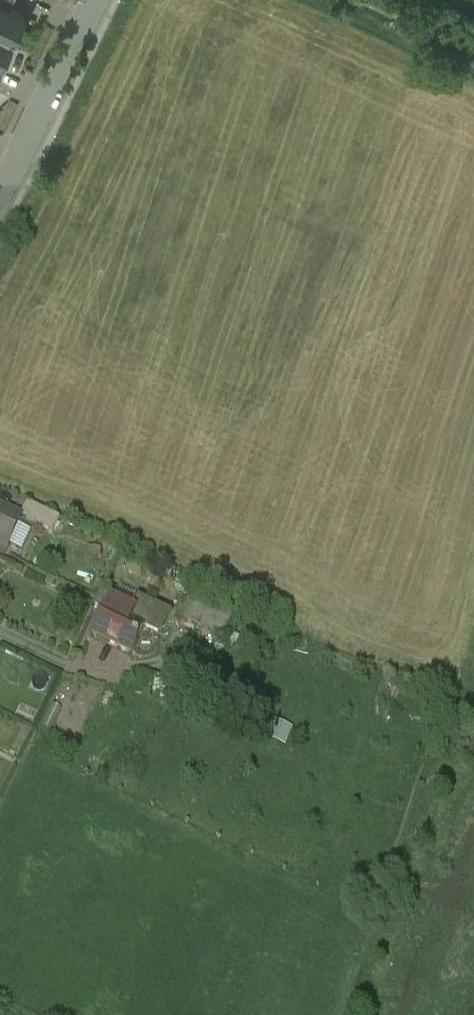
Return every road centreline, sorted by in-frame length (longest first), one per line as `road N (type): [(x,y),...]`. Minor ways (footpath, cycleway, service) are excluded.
road 1 (tertiary): [(97,0),(18,166)]

